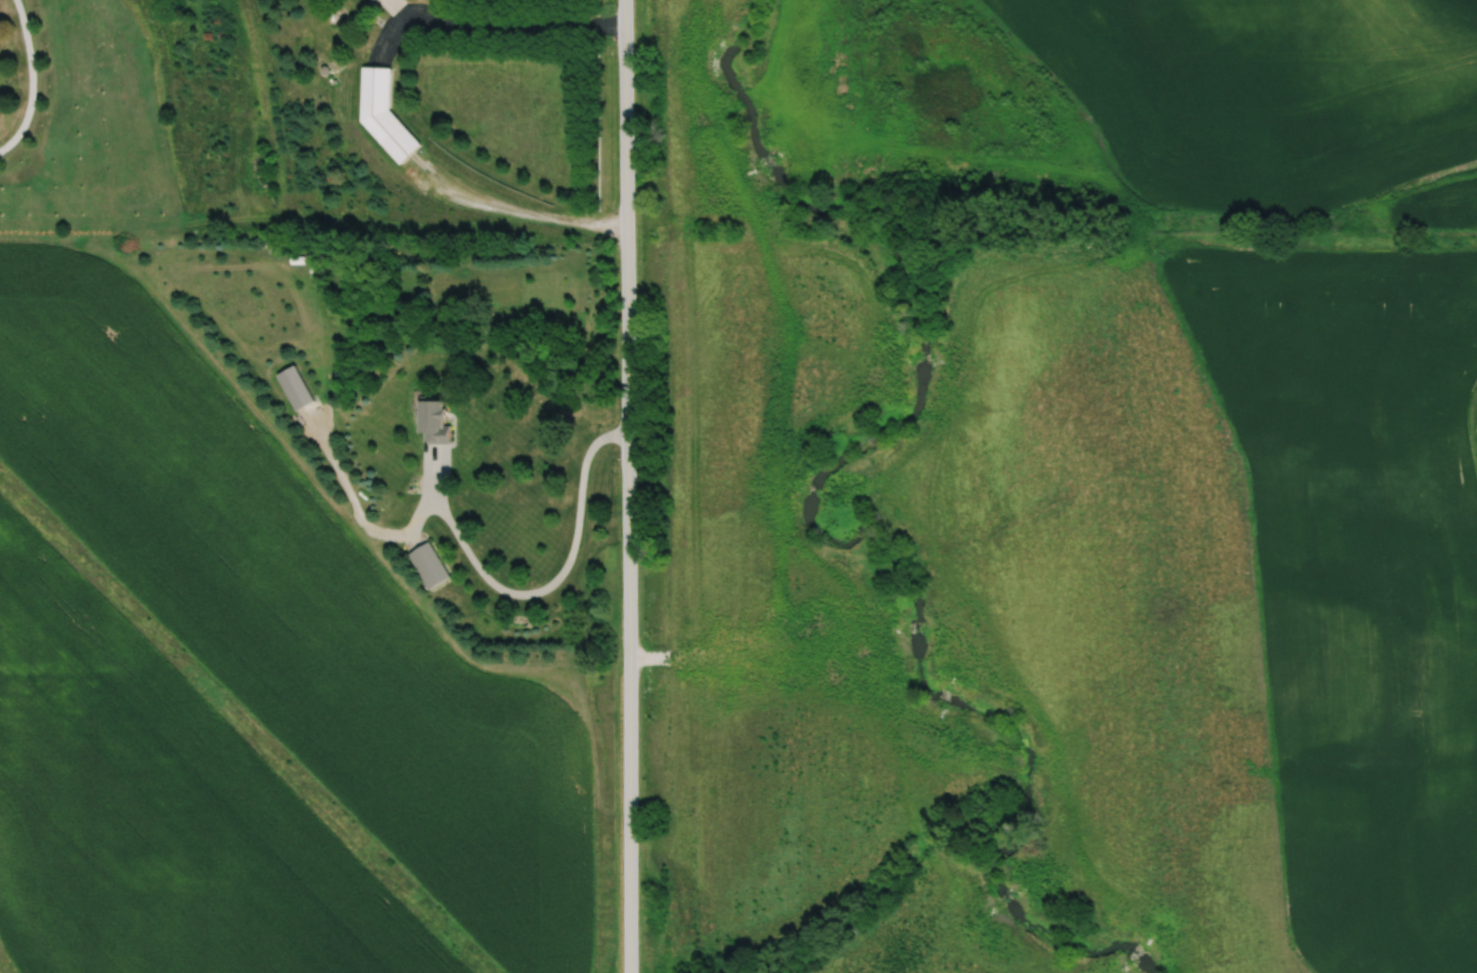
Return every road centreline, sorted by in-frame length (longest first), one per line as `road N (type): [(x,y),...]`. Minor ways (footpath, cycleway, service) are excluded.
road 1 (residential): [(624,0),(631,972)]
road 2 (residential): [(0,147),(23,121),(32,82),(15,0)]

